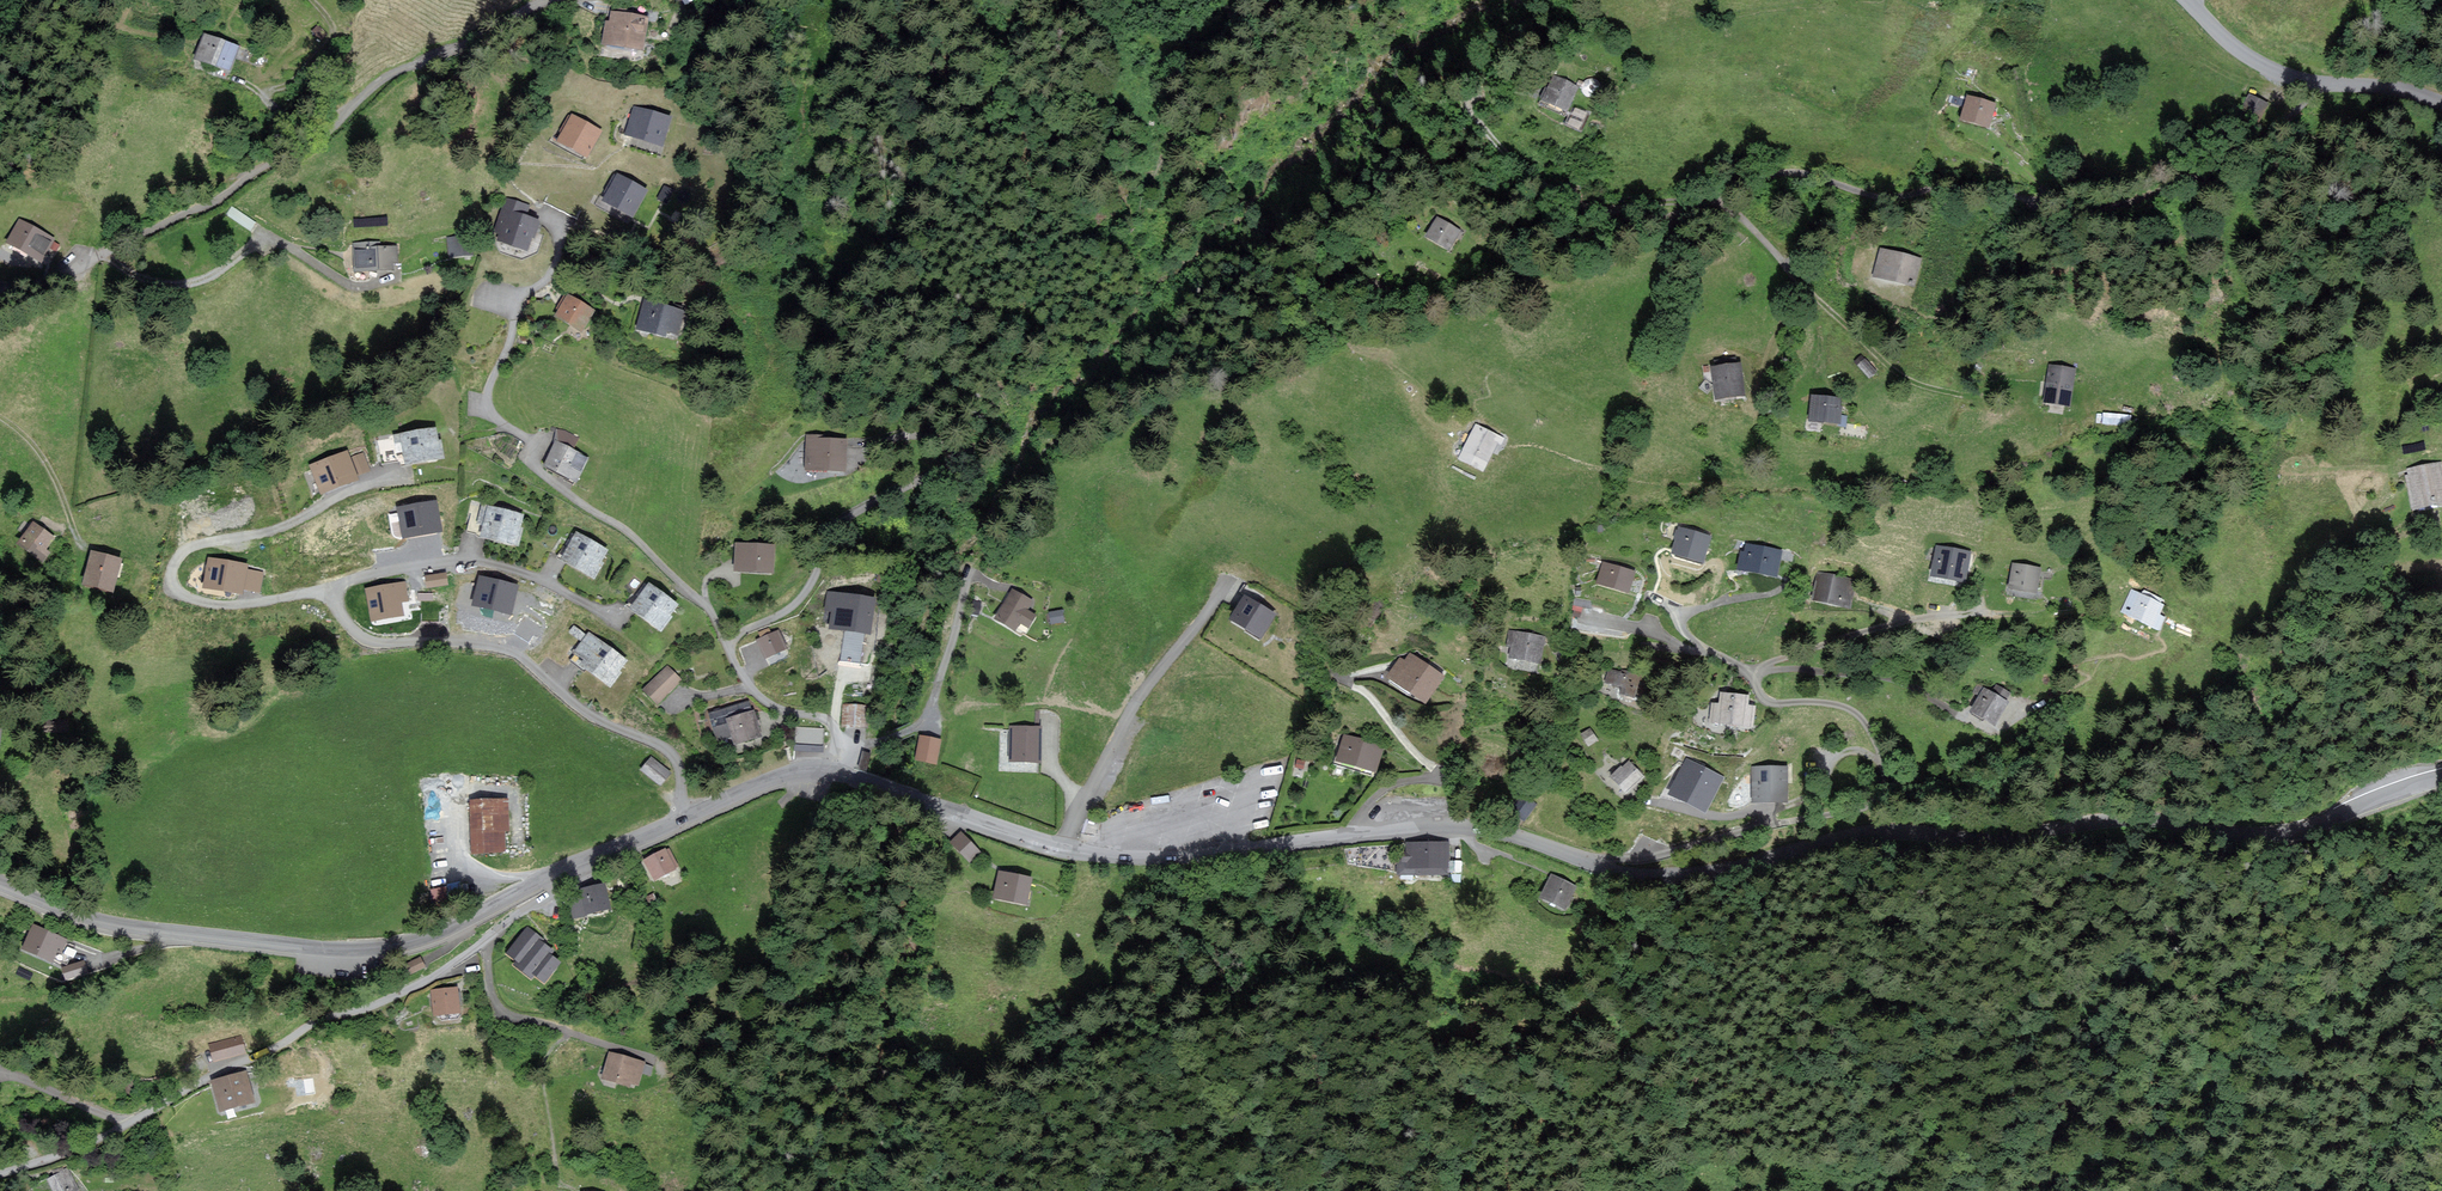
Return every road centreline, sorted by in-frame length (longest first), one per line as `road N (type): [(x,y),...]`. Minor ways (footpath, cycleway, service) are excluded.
road 1 (track): [(1332,329),(1633,212),(1694,208),(1787,173),(1884,197),(1949,187),(2110,208),(2247,156),(2304,105),(2314,85)]
road 2 (unclassified): [(1596,866),(1698,873),(1865,833),(2012,836),(2113,818),(2296,833),(2441,778)]
road 3 (residential): [(839,775),(838,734),(830,721),(774,708),(760,697),(709,608),(648,550),(536,470),(535,452),(488,405),(521,301),(549,278),(564,227)]
road 4 (residential): [(0,292),(65,275),(222,196),(336,124),(390,74),(479,41),(504,17),(554,0)]
road 5 (unclassified): [(0,883),(126,926),(370,949),(435,935),(565,873)]
road 6 (unclassified): [(1060,850),(1180,858),(1468,826),(1596,866)]
road 7 (residential): [(0,1174),(89,1145),(320,1021),(374,1006),(485,941)]
road 8 (residential): [(1596,866),(1849,813),(1874,800),(1885,779),(1882,756),(1856,713),(1823,701),(1763,699),(1754,675)]
road 9 (residential): [(683,820),(673,757),(602,723),(522,658),(475,644),(365,639),(326,596)]
road 10 (residential): [(406,473),(352,491),(284,528),(187,547),(170,574),(173,587),(192,599),(220,606),(326,596)]
road 11 (track): [(1720,199),(1889,368),(1960,397)]
road 12 (residential): [(326,596),(380,572),(456,560),(542,580),(619,623)]
road 13 (residential): [(1060,850),(1120,728),(1225,587)]
road 14 (track): [(1694,208),(1677,201),(1574,205),(1538,190),(1460,94),(1487,96)]
road 15 (unclassified): [(2188,0),(2245,56),(2280,74),(2441,104)]
road 16 (residential): [(666,1063),(505,1014),(485,941)]
road 17 (residential): [(1754,675),(1770,662),(1901,624),(1985,613)]
road 18 (unclassified): [(839,775),(1060,850)]
road 19 (residential): [(1956,713),(1905,685),(1860,675),(1754,675)]
road 20 (track): [(1448,486),(1429,469),(1390,357),(1332,329)]
road 21 (residential): [(1754,675),(1703,650),(1680,618),(1772,594)]
road 22 (track): [(575,1190),(561,1183),(541,1069),(568,1030)]
road 23 (unclassified): [(683,820),(791,773),(839,775)]
road 24 (track): [(81,544),(47,463),(0,418)]
road 25 (track): [(312,0),(333,36),(267,98)]
road 26 (unclassified): [(565,873),(683,820)]
road 27 (track): [(1966,127),(1997,142),(2055,203)]

